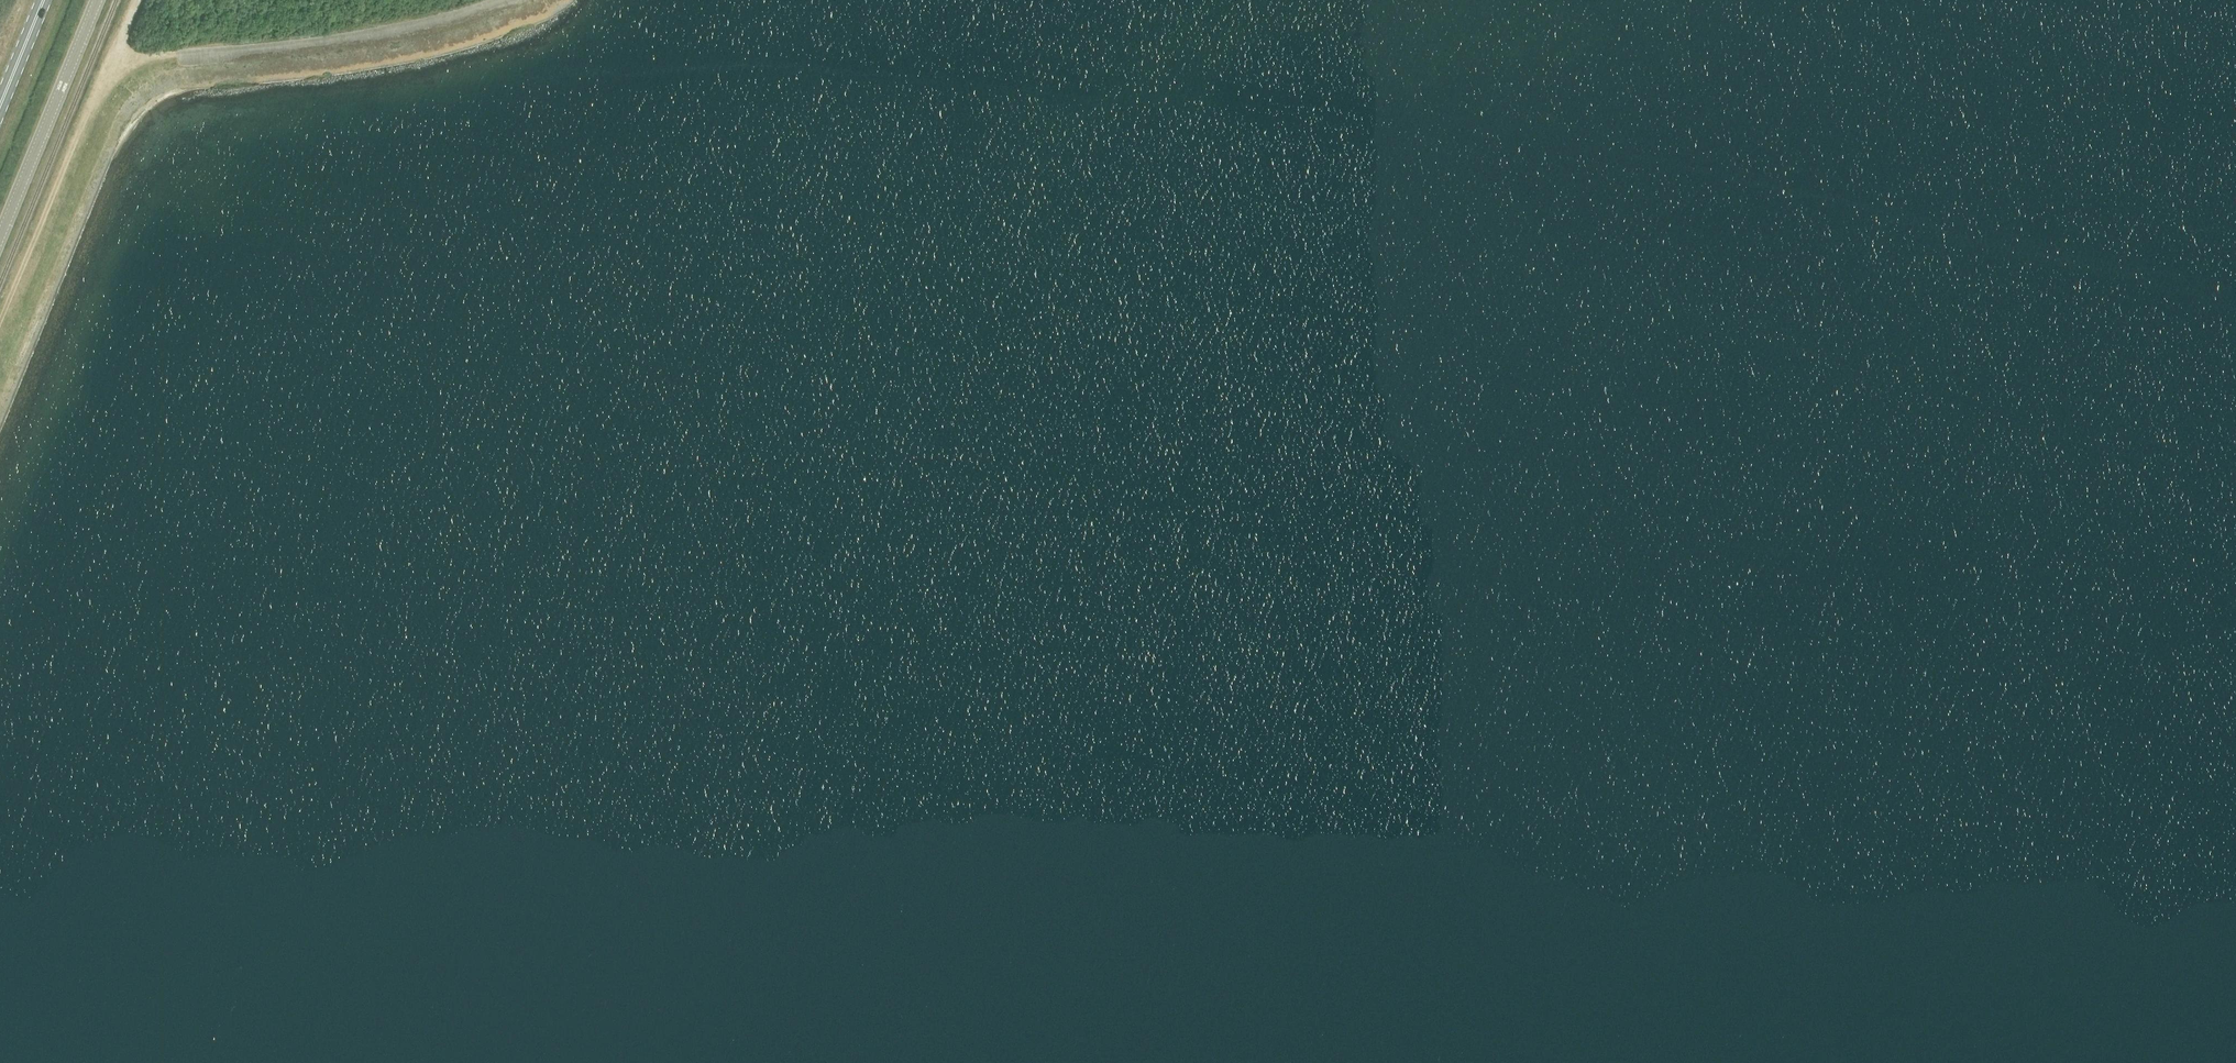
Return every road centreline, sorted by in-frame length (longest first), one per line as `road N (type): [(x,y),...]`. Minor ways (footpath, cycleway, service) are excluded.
road 1 (tertiary): [(0,235),(97,0)]

